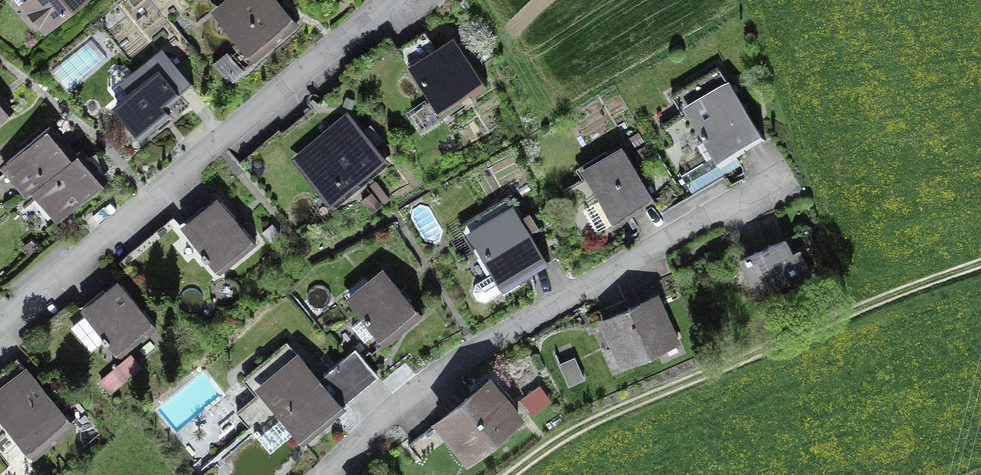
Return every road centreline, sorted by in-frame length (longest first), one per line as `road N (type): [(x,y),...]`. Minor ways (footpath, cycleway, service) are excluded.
road 1 (residential): [(321,474),(426,383),(509,328),(796,174)]
road 2 (residential): [(0,324),(397,0)]

